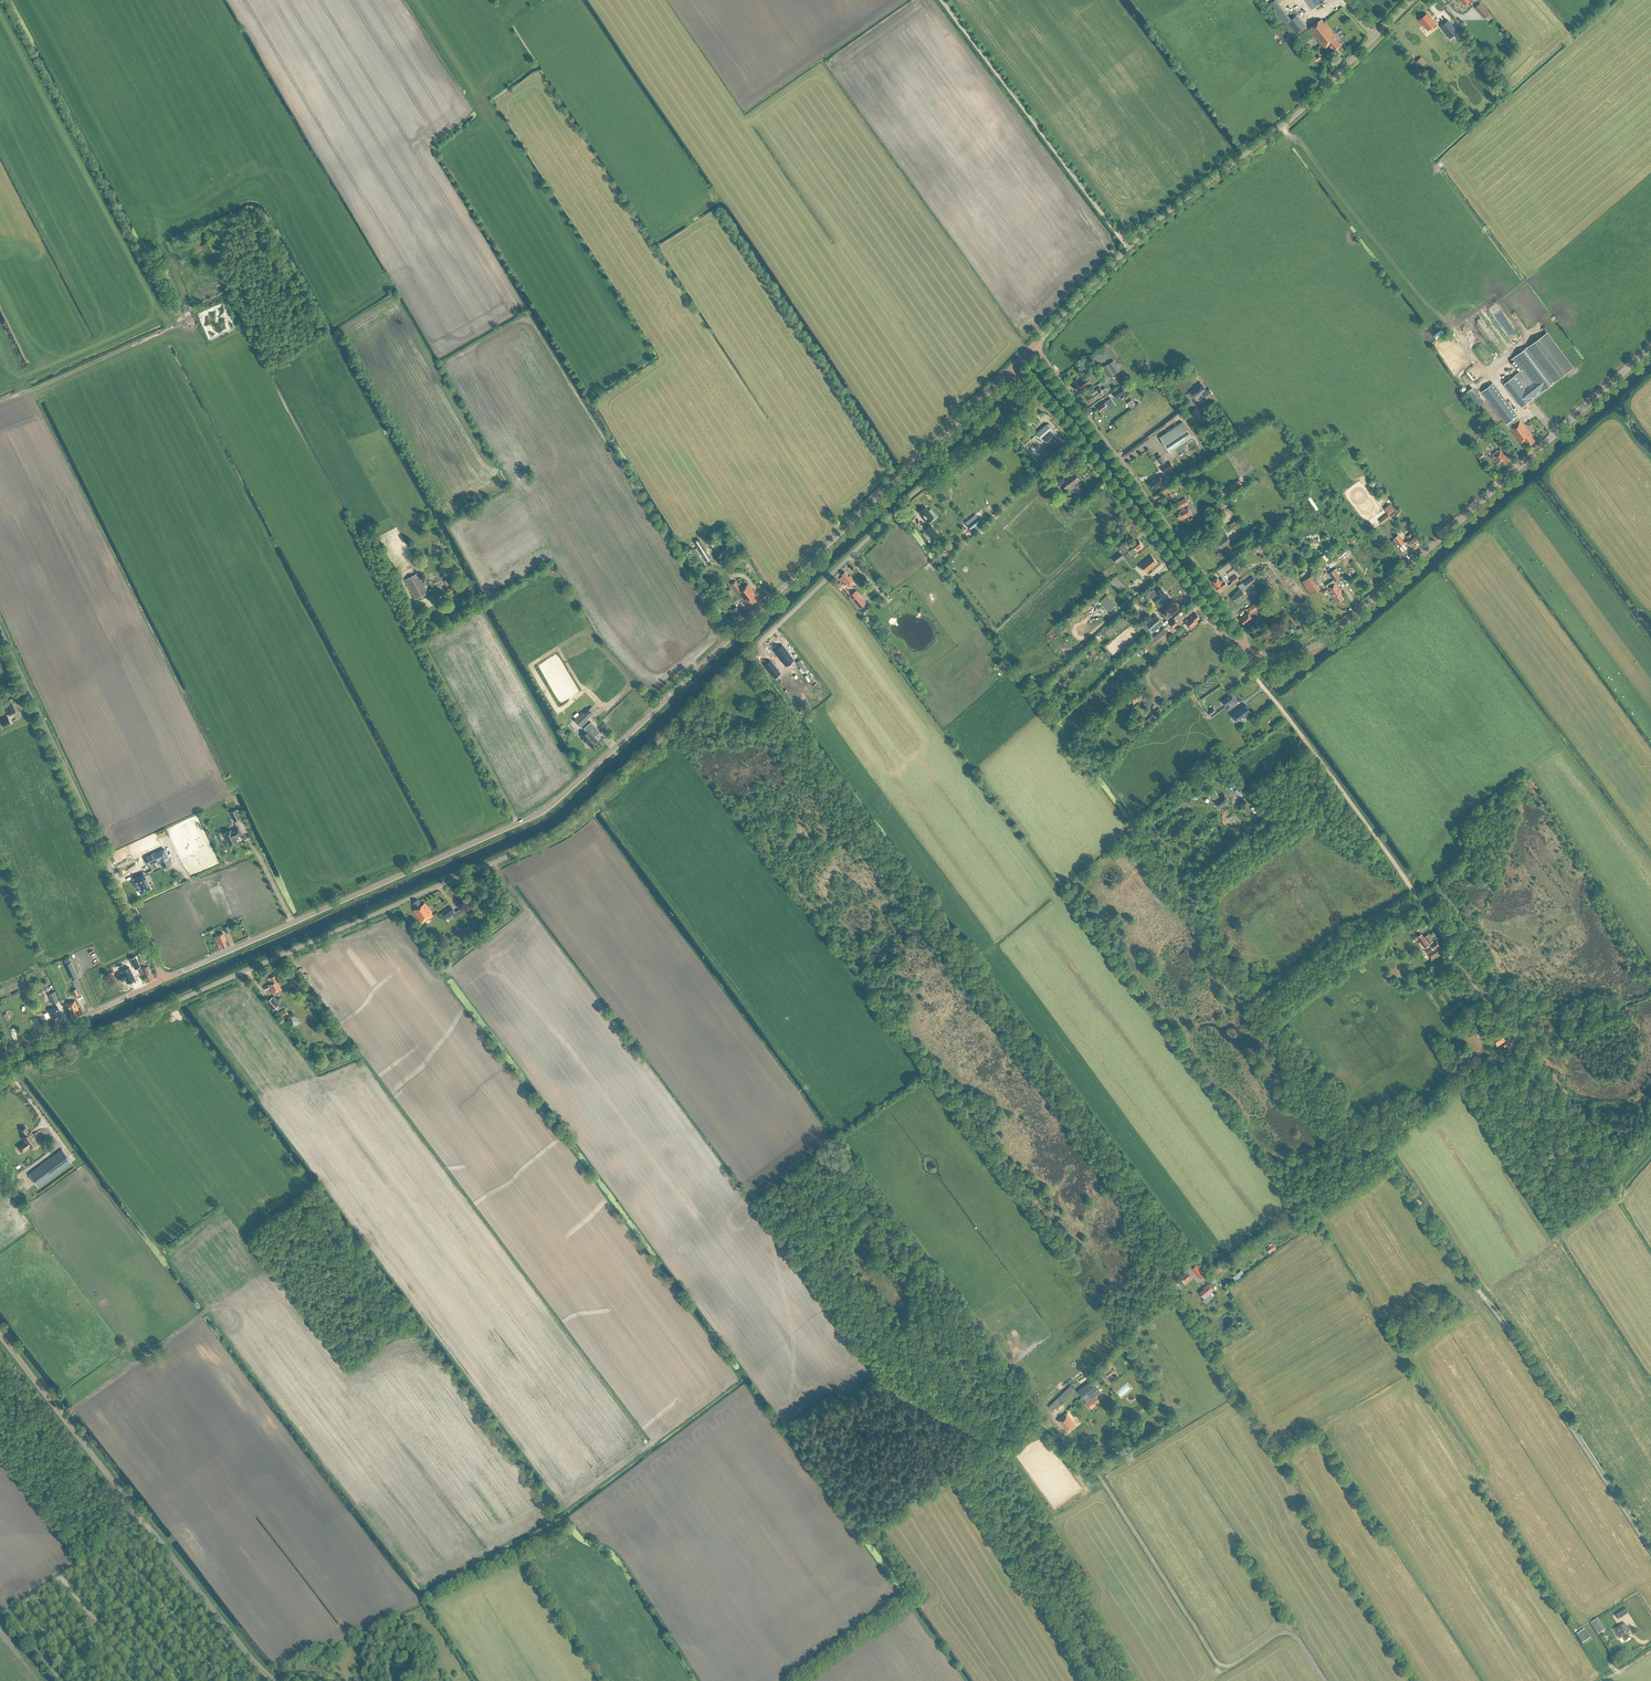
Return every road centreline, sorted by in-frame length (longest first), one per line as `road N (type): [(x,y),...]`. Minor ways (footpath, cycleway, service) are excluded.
road 1 (unclassified): [(0,1077),(559,834),(915,491),(985,452),(1043,402)]
road 2 (tertiary): [(164,979),(555,804),(1010,366)]
road 3 (track): [(1385,1149),(1385,1139),(1513,1049),(1516,1040),(1370,827),(1251,671)]
road 4 (tertiary): [(1252,651),(1292,654),(1323,640),(1650,346)]
road 5 (unclassified): [(1033,345),(1130,246),(1286,122),(1409,0)]
road 6 (track): [(1324,1680),(1287,1635),(1232,1666),(1217,1664),(1044,1402)]
road 7 (unclassified): [(274,1680),(0,1334)]
road 8 (tertiary): [(164,979),(0,629)]
road 9 (unclassified): [(1243,647),(1237,618),(1033,345)]
road 10 (tertiary): [(1243,647),(1213,624),(1043,402)]
road 11 (track): [(944,0),(1130,246)]
road 12 (track): [(1483,1296),(1650,1550)]
road 13 (track): [(1105,1486),(1082,1482),(1042,1431),(1008,1448),(876,1382)]
road 14 (track): [(518,823),(409,625)]
road 15 (track): [(1224,1267),(1385,1149)]
road 16 (tertiary): [(0,1051),(164,979)]
road 17 (track): [(1385,1149),(1483,1296)]

